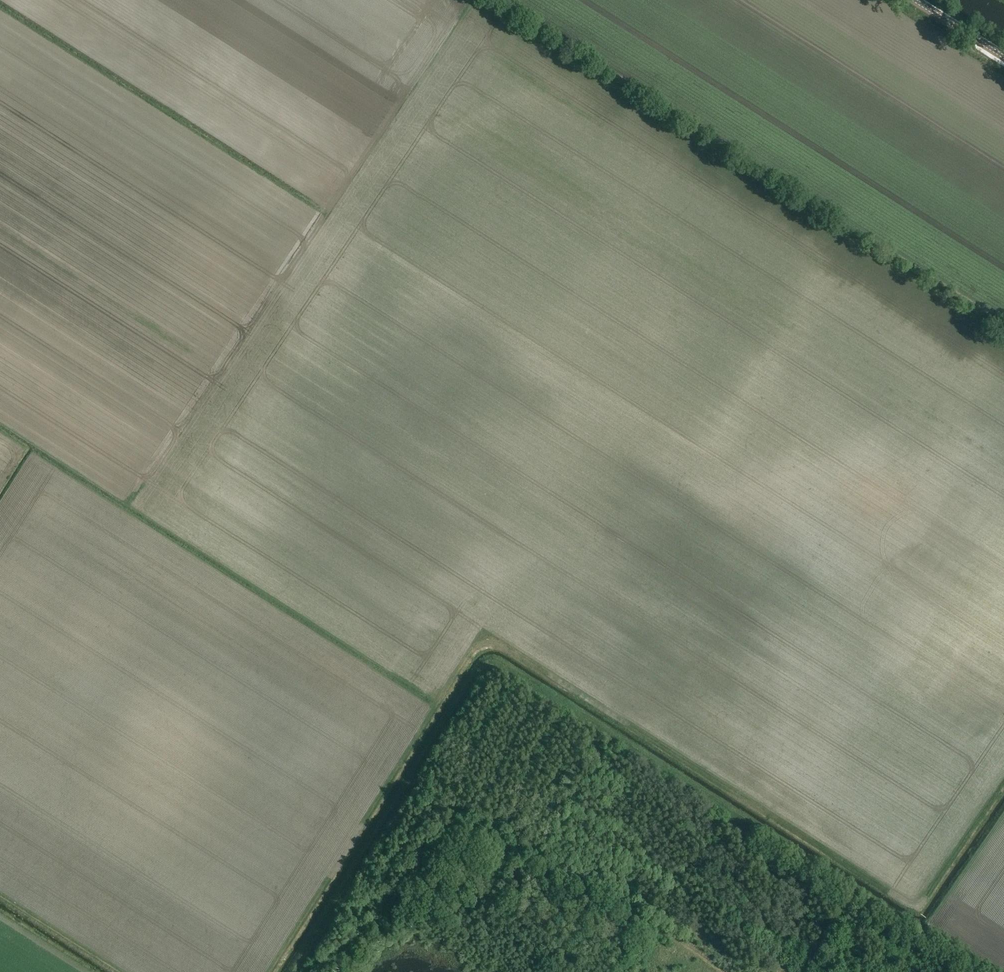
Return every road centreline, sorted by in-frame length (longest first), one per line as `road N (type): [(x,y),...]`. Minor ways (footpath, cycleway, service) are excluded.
road 1 (track): [(273,971),(482,644),(498,643),(913,914),(1003,791)]

